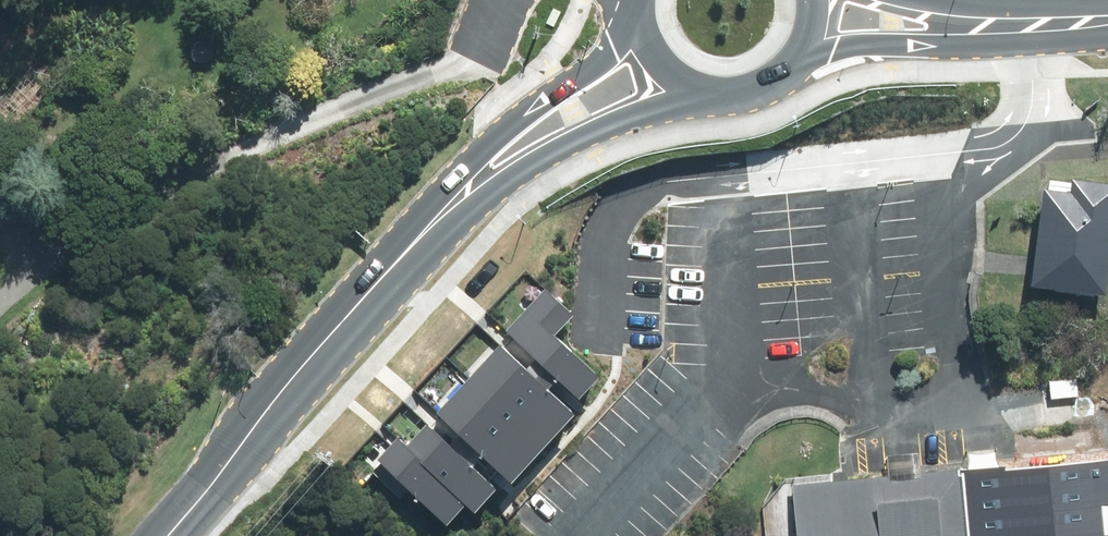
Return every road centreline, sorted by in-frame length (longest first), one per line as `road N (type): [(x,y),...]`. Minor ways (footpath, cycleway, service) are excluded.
road 1 (secondary): [(433,220),(157,535)]
road 2 (secondary): [(744,83),(588,133),(433,220)]
road 3 (secondary): [(433,220),(472,162),(638,15)]
road 4 (secondary): [(1037,22),(996,40),(837,45),(793,57)]
road 5 (secondary): [(744,83),(693,79),(671,67),(638,15)]

